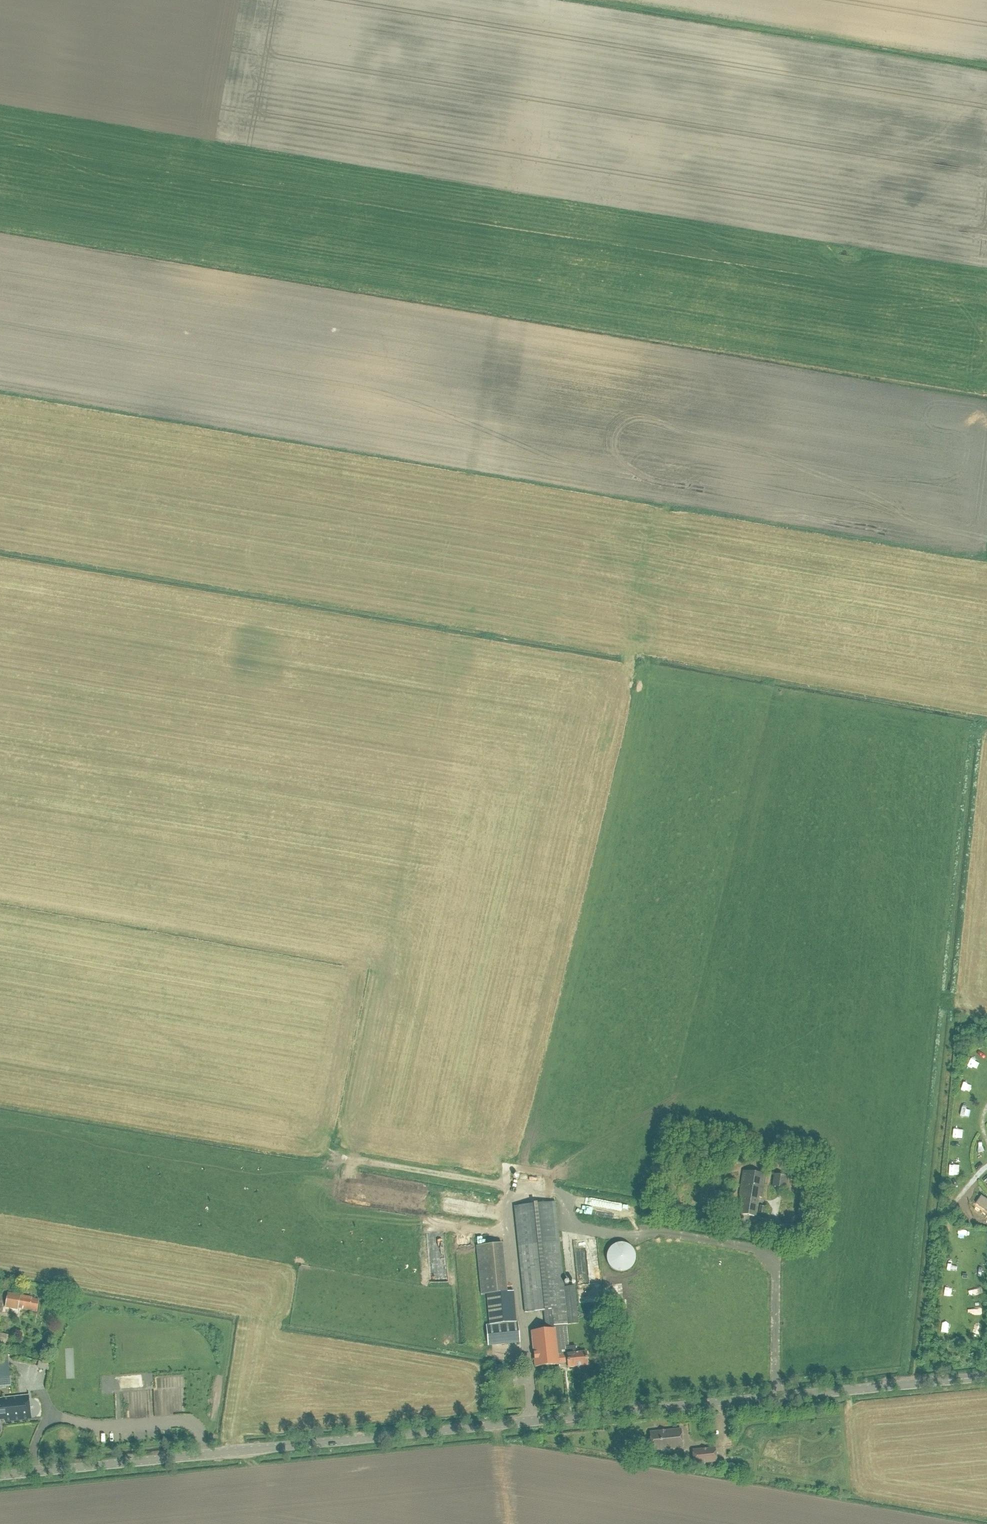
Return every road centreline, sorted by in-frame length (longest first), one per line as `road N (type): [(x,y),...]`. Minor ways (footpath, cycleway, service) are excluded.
road 1 (tertiary): [(986,1376),(0,1476)]
road 2 (track): [(913,1384),(945,1016)]

